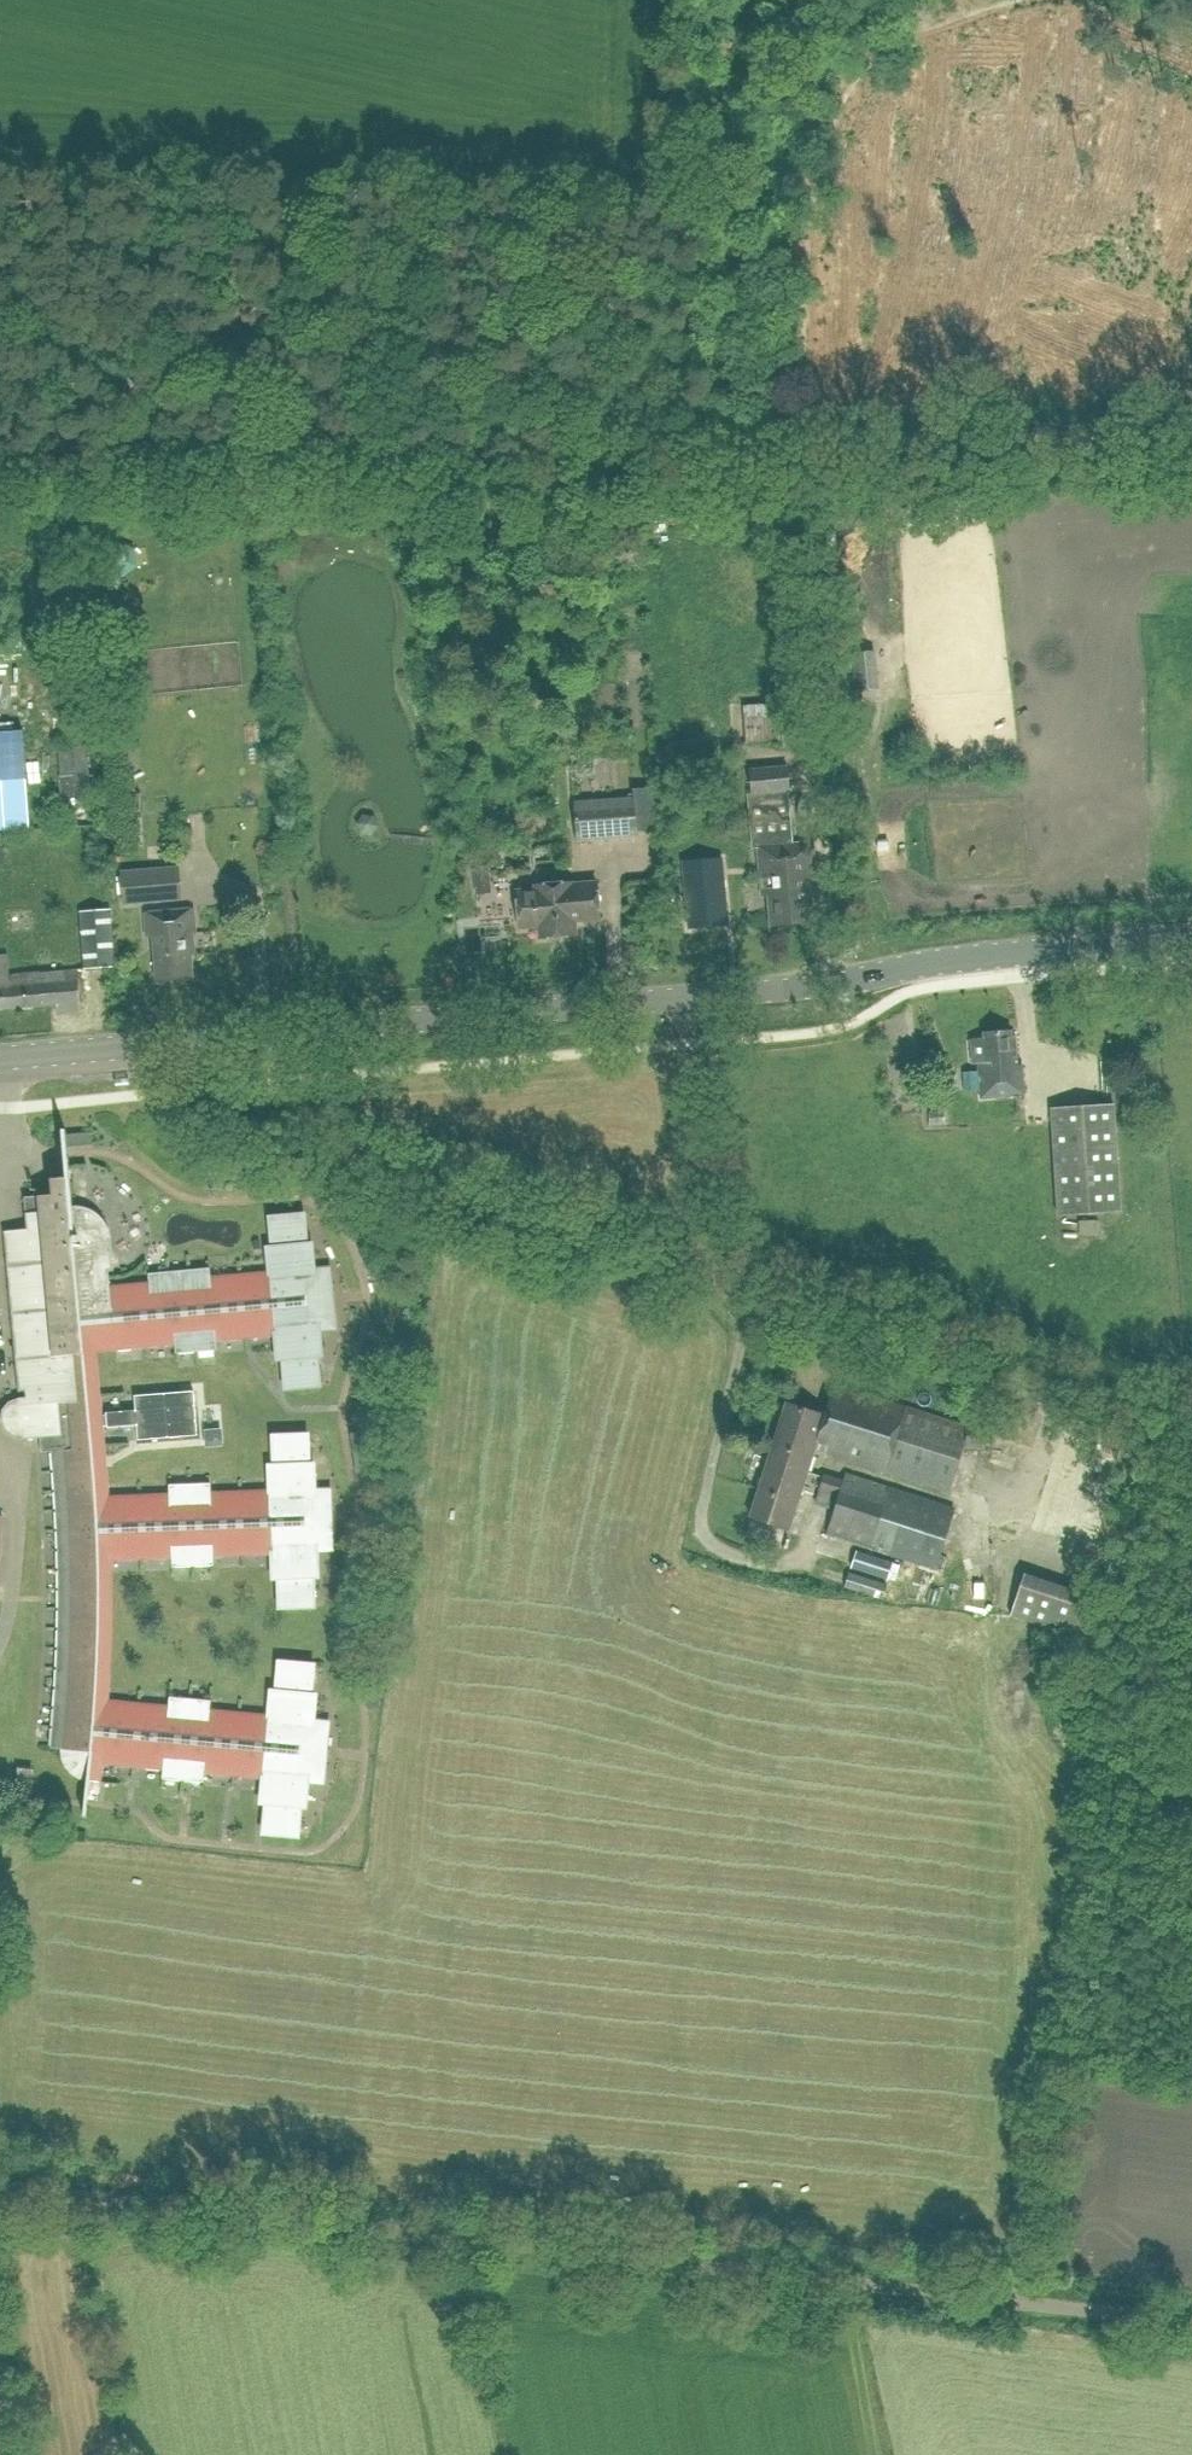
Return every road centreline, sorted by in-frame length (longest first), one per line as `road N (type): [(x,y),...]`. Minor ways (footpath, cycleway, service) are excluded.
road 1 (secondary): [(0,1056),(783,991),(952,958),(1191,936)]

